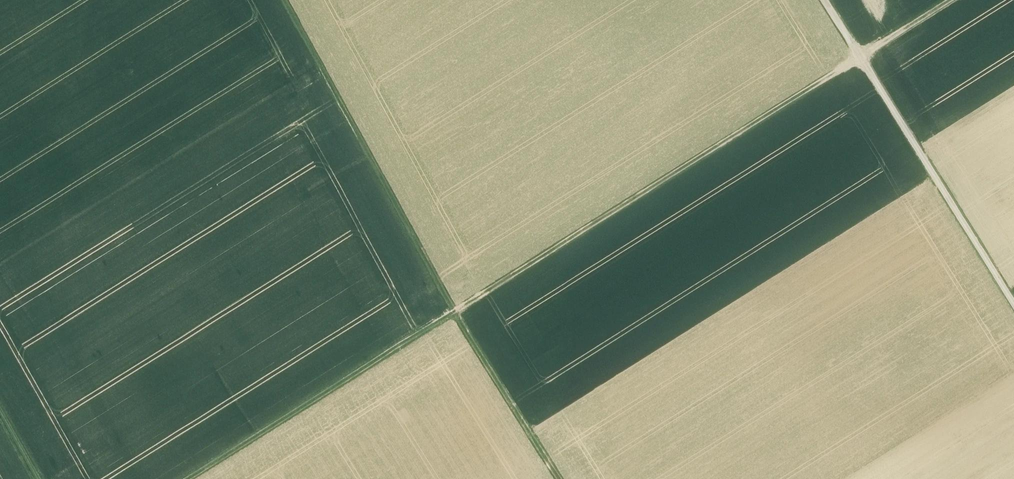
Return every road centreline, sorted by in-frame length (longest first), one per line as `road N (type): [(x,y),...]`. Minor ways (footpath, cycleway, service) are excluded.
road 1 (track): [(951,0),(190,478)]
road 2 (track): [(285,0),(558,478)]
road 3 (track): [(825,0),(1013,302)]

